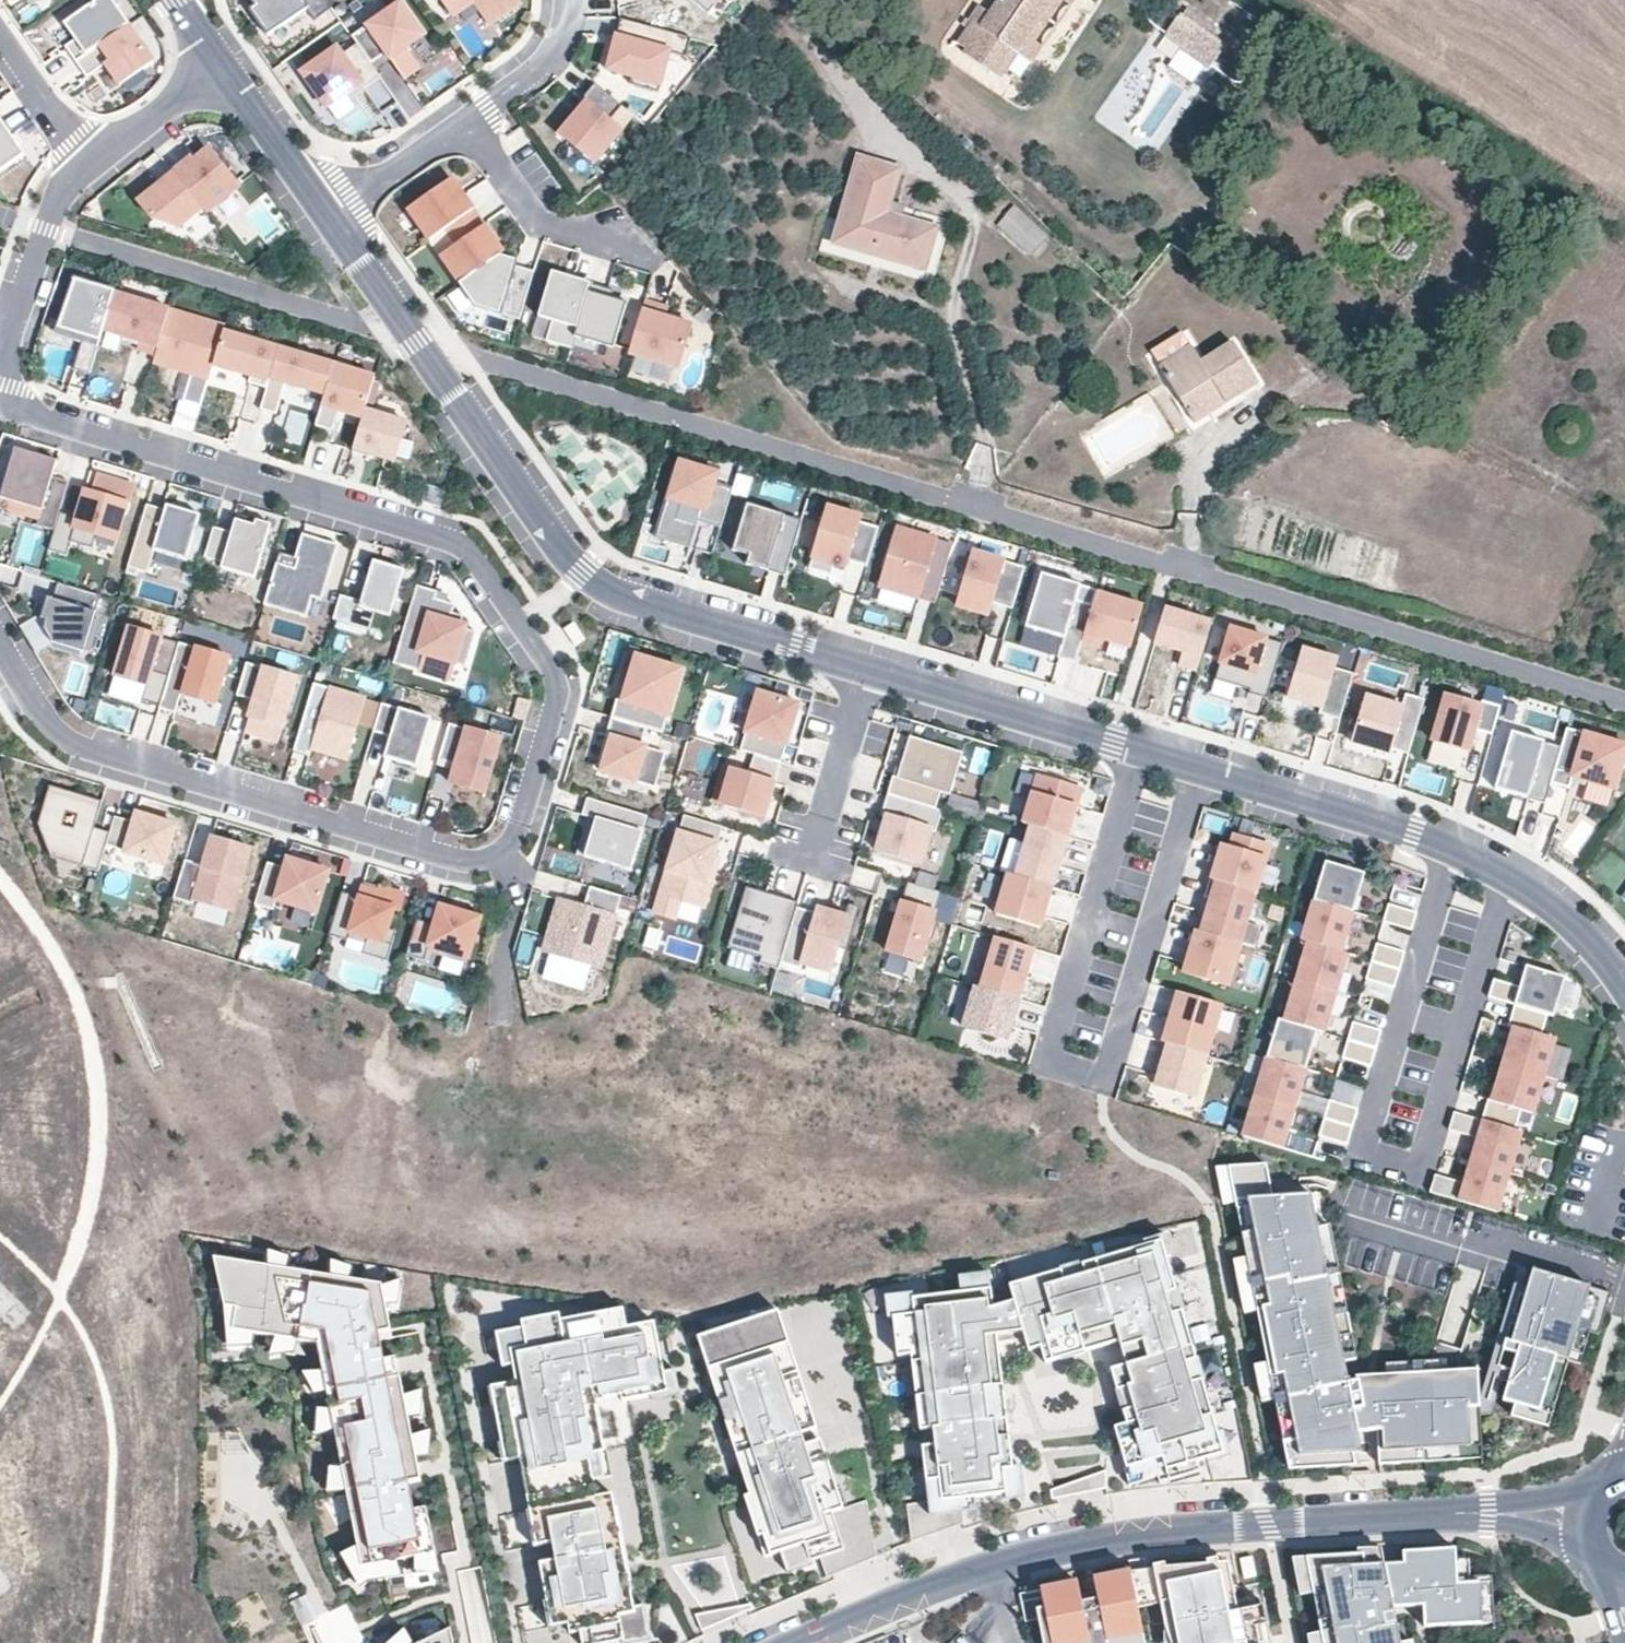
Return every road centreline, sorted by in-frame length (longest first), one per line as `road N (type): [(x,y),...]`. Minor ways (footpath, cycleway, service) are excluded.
road 1 (residential): [(0,404),(450,539),(473,554),(555,669),(557,695),(513,842),(476,860),(440,856),(72,744),(49,724),(0,644)]
road 2 (residential): [(864,665),(607,589),(581,571),(537,522),(330,216)]
road 3 (residential): [(1139,749),(1050,1060),(1108,1076),(1198,766)]
road 4 (tertiary): [(1489,1513),(1145,1533),(1028,1555),(806,1642)]
road 5 (residential): [(1452,848),(1359,1145),(1425,1164),(1510,878)]
road 6 (residential): [(1139,749),(864,665)]
road 7 (residential): [(1452,848),(1198,766)]
road 8 (residential): [(92,161),(55,200),(0,366)]
road 9 (residential): [(469,122),(537,223),(612,237)]
road 10 (residential): [(864,665),(814,853)]
road 11 (residential): [(330,216),(229,72)]
road 12 (residential): [(330,216),(469,122)]
road 13 (residential): [(469,122),(555,49),(569,20),(569,0)]
road 14 (residential): [(229,72),(92,161)]
road 15 (residential): [(1624,986),(1583,935),(1510,878)]
road 16 (residential): [(0,38),(92,161)]

